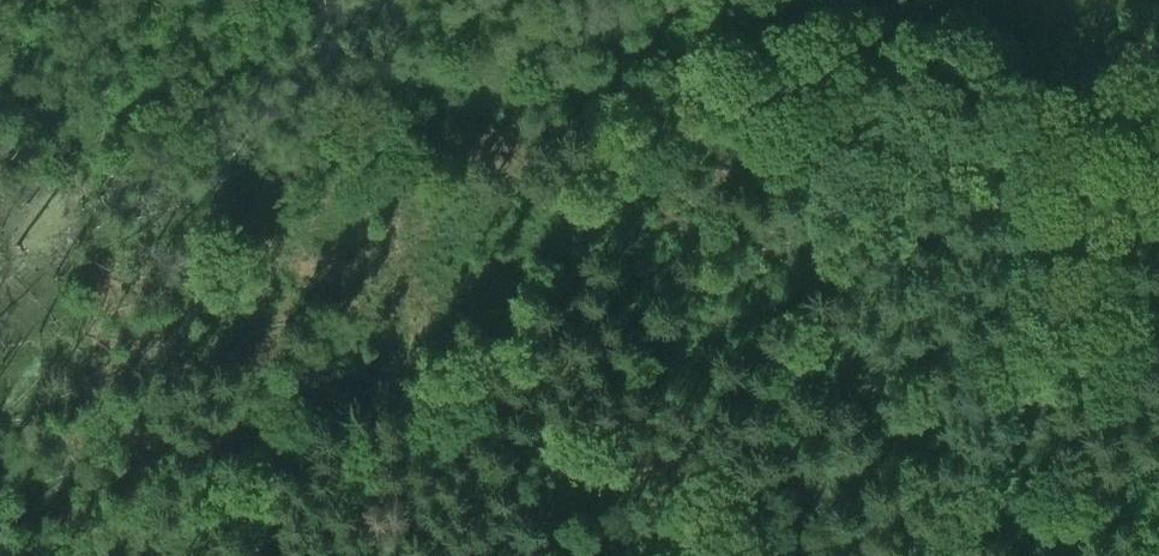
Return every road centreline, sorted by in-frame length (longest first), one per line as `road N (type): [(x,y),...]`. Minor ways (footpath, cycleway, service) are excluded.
road 1 (track): [(987,555),(1144,51),(1158,51)]

